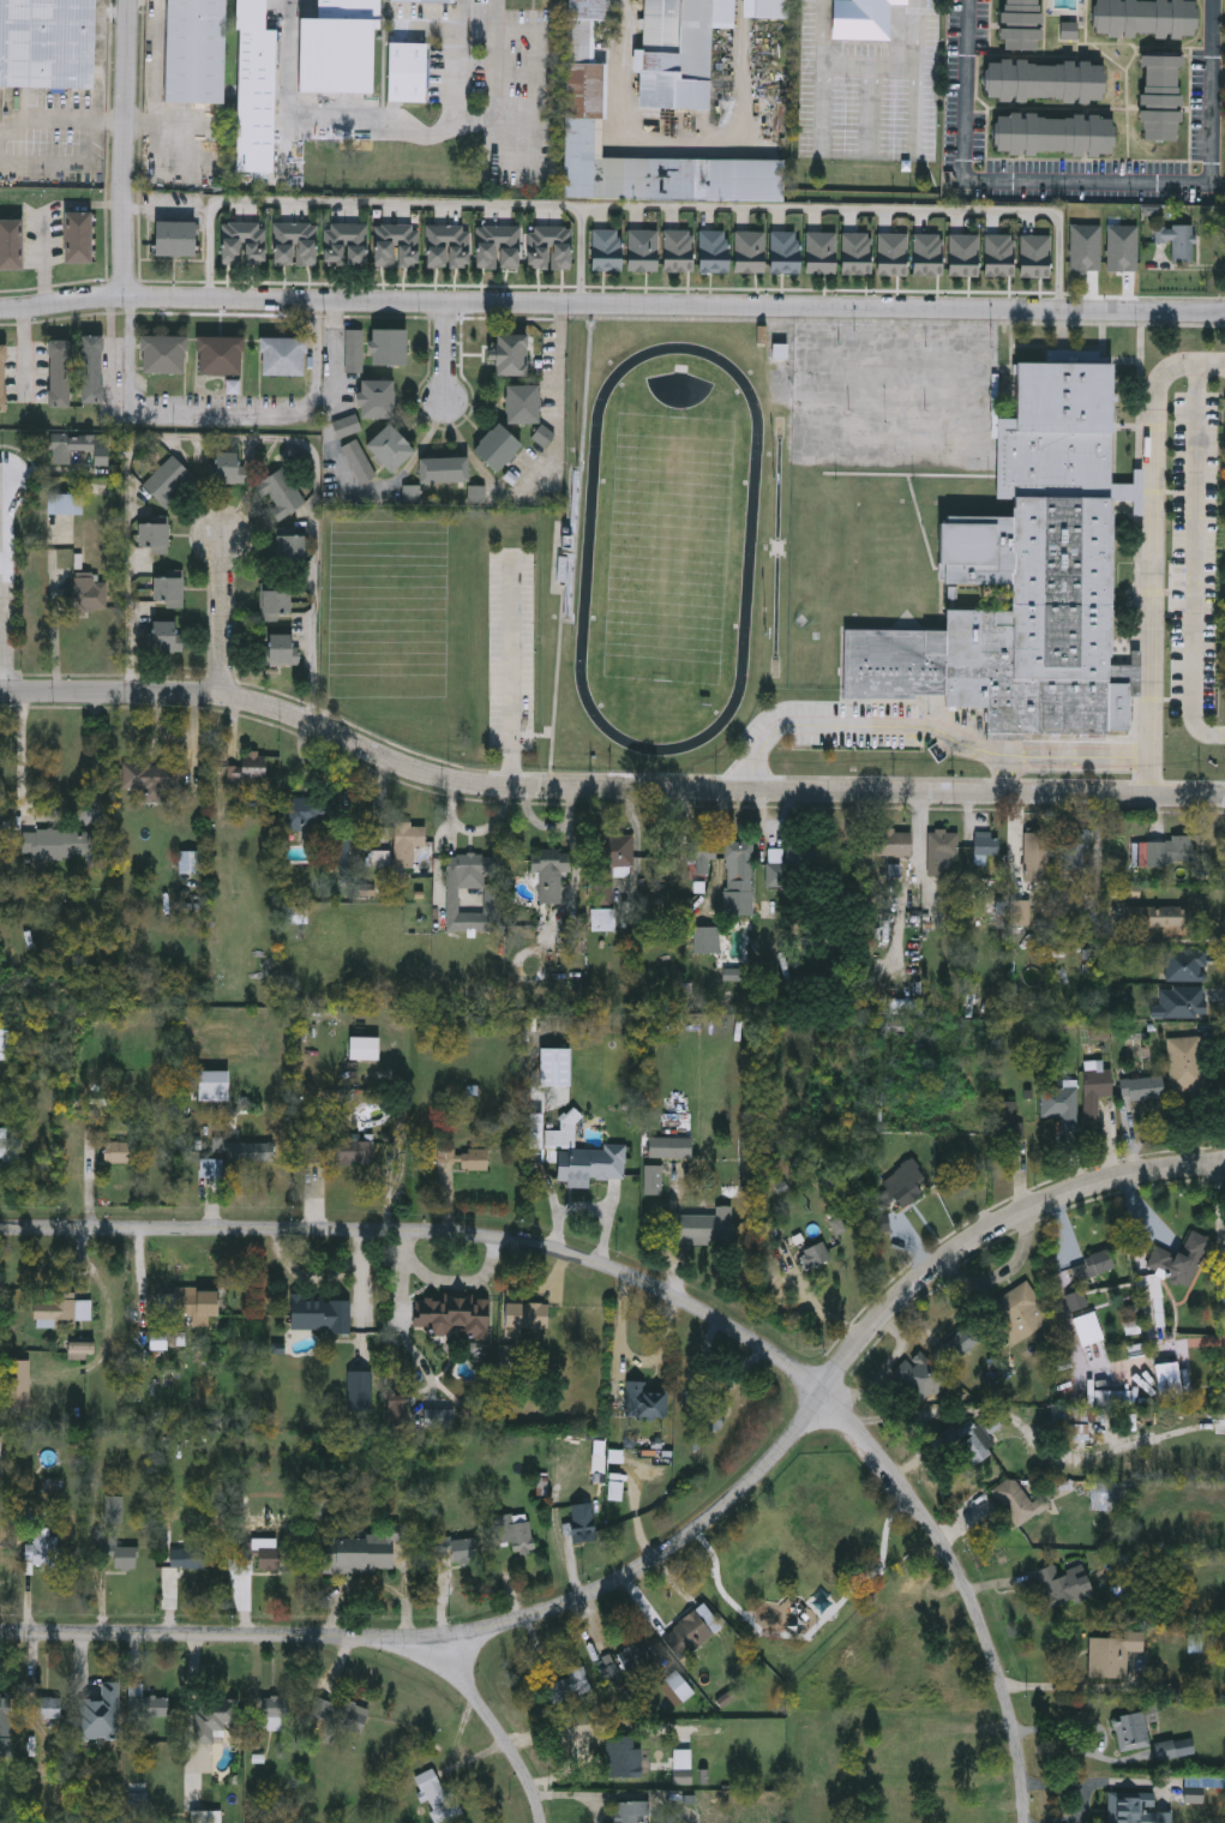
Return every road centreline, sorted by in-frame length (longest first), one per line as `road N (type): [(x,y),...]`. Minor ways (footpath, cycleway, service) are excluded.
road 1 (tertiary): [(1224,1165),(1146,1174),(987,1235),(905,1302),(759,1477),(627,1577),(548,1615),(436,1636),(0,1632)]
road 2 (residential): [(1224,803),(497,790),(394,762),(298,715),(226,696),(0,691)]
road 3 (residential): [(0,308),(132,298),(1224,313)]
road 4 (residential): [(824,1397),(737,1329),(617,1270),(467,1233),(0,1227)]
road 5 (residential): [(824,1397),(909,1491),(960,1567),(998,1645),(1035,1822)]
road 6 (residential): [(132,0),(125,298)]
road 7 (residential): [(436,1636),(452,1671),(506,1735),(542,1822)]
road 8 (residential): [(6,691),(6,481)]
road 9 (residential): [(226,534),(226,696)]

